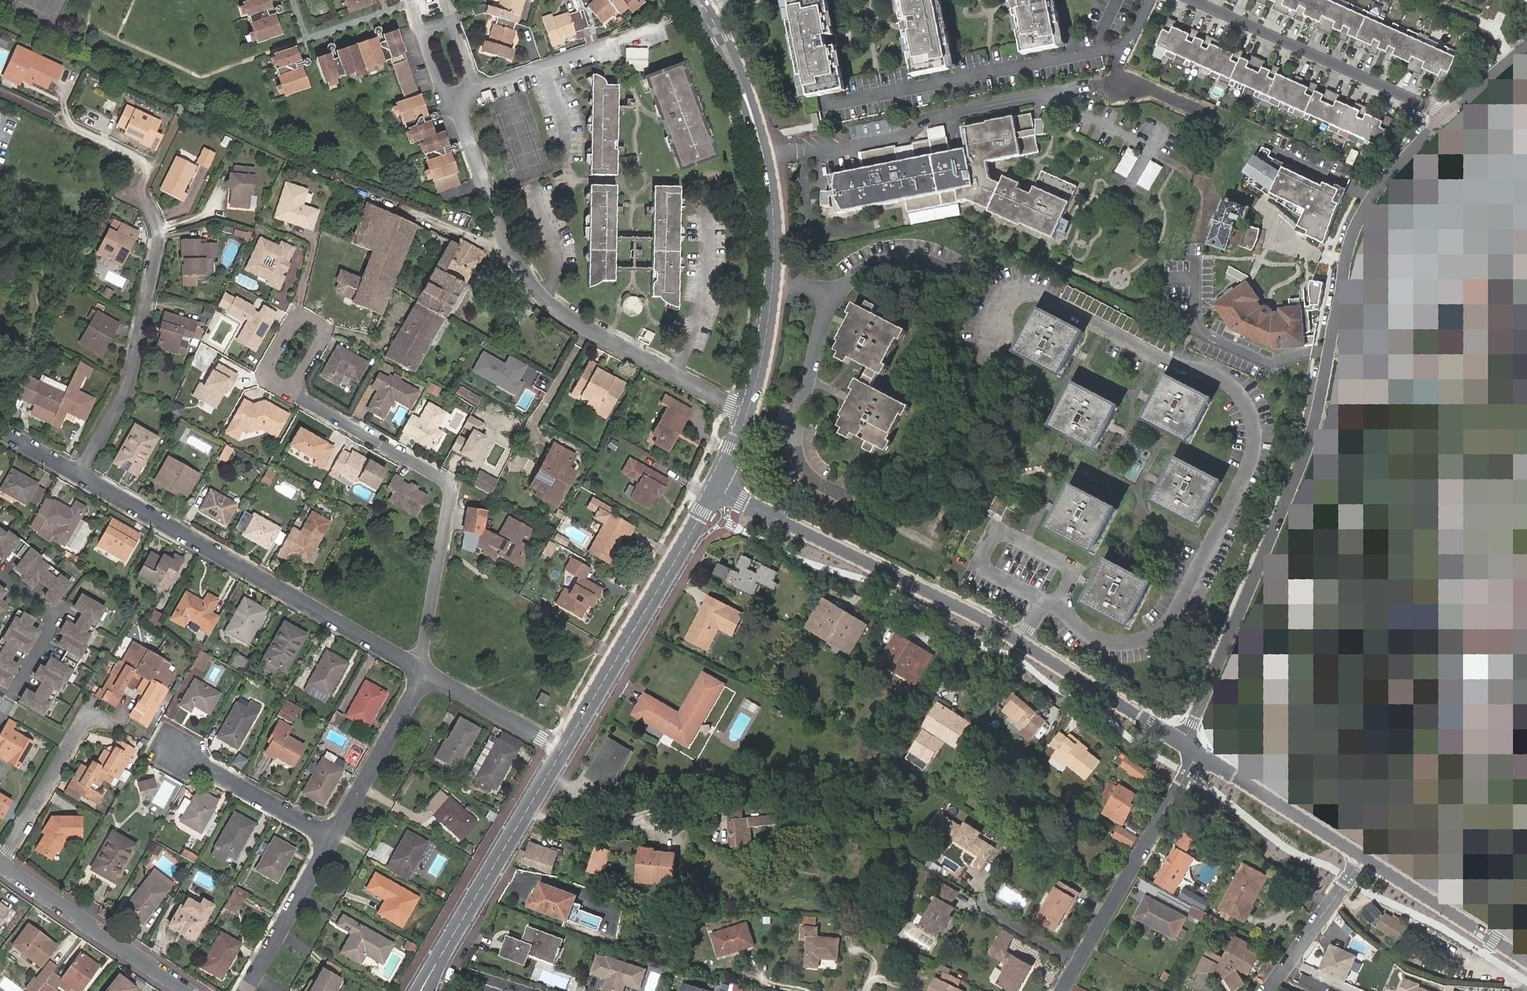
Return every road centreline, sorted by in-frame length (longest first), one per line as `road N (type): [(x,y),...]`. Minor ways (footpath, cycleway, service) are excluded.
road 1 (residential): [(1181,742),(1305,455),(1358,221),(1446,113)]
road 2 (tertiary): [(717,488),(979,616),(1181,742)]
road 3 (residential): [(747,411),(538,289),(513,256),(453,98)]
road 4 (tertiary): [(747,411),(773,276),(769,172),(740,80),(699,5)]
road 5 (residential): [(80,473),(129,384),(159,235),(139,191),(144,161),(64,122)]
road 6 (residential): [(80,473),(421,671)]
road 7 (residential): [(421,671),(448,487),(291,391)]
road 8 (tertiary): [(563,750),(717,488)]
road 9 (residential): [(1194,0),(1446,113)]
road 10 (tertiary): [(423,986),(563,750)]
road 11 (residential): [(1198,753),(1064,990)]
road 12 (residential): [(186,990),(2,862)]
road 13 (tertiary): [(1198,753),(1364,858)]
road 14 (tertiary): [(1364,858),(1526,962)]
road 15 (residential): [(331,841),(421,671)]
road 16 (residential): [(331,841),(174,749)]
road 17 (residential): [(2,862),(84,721),(98,715)]
road 18 (residential): [(291,391),(326,328),(298,311),(263,374)]
road 19 (residential): [(246,990),(331,841)]
road 20 (residential): [(1268,990),(1364,858)]
road 21 (residential): [(421,671),(563,750)]
road 22 (residential): [(475,90),(613,44)]

